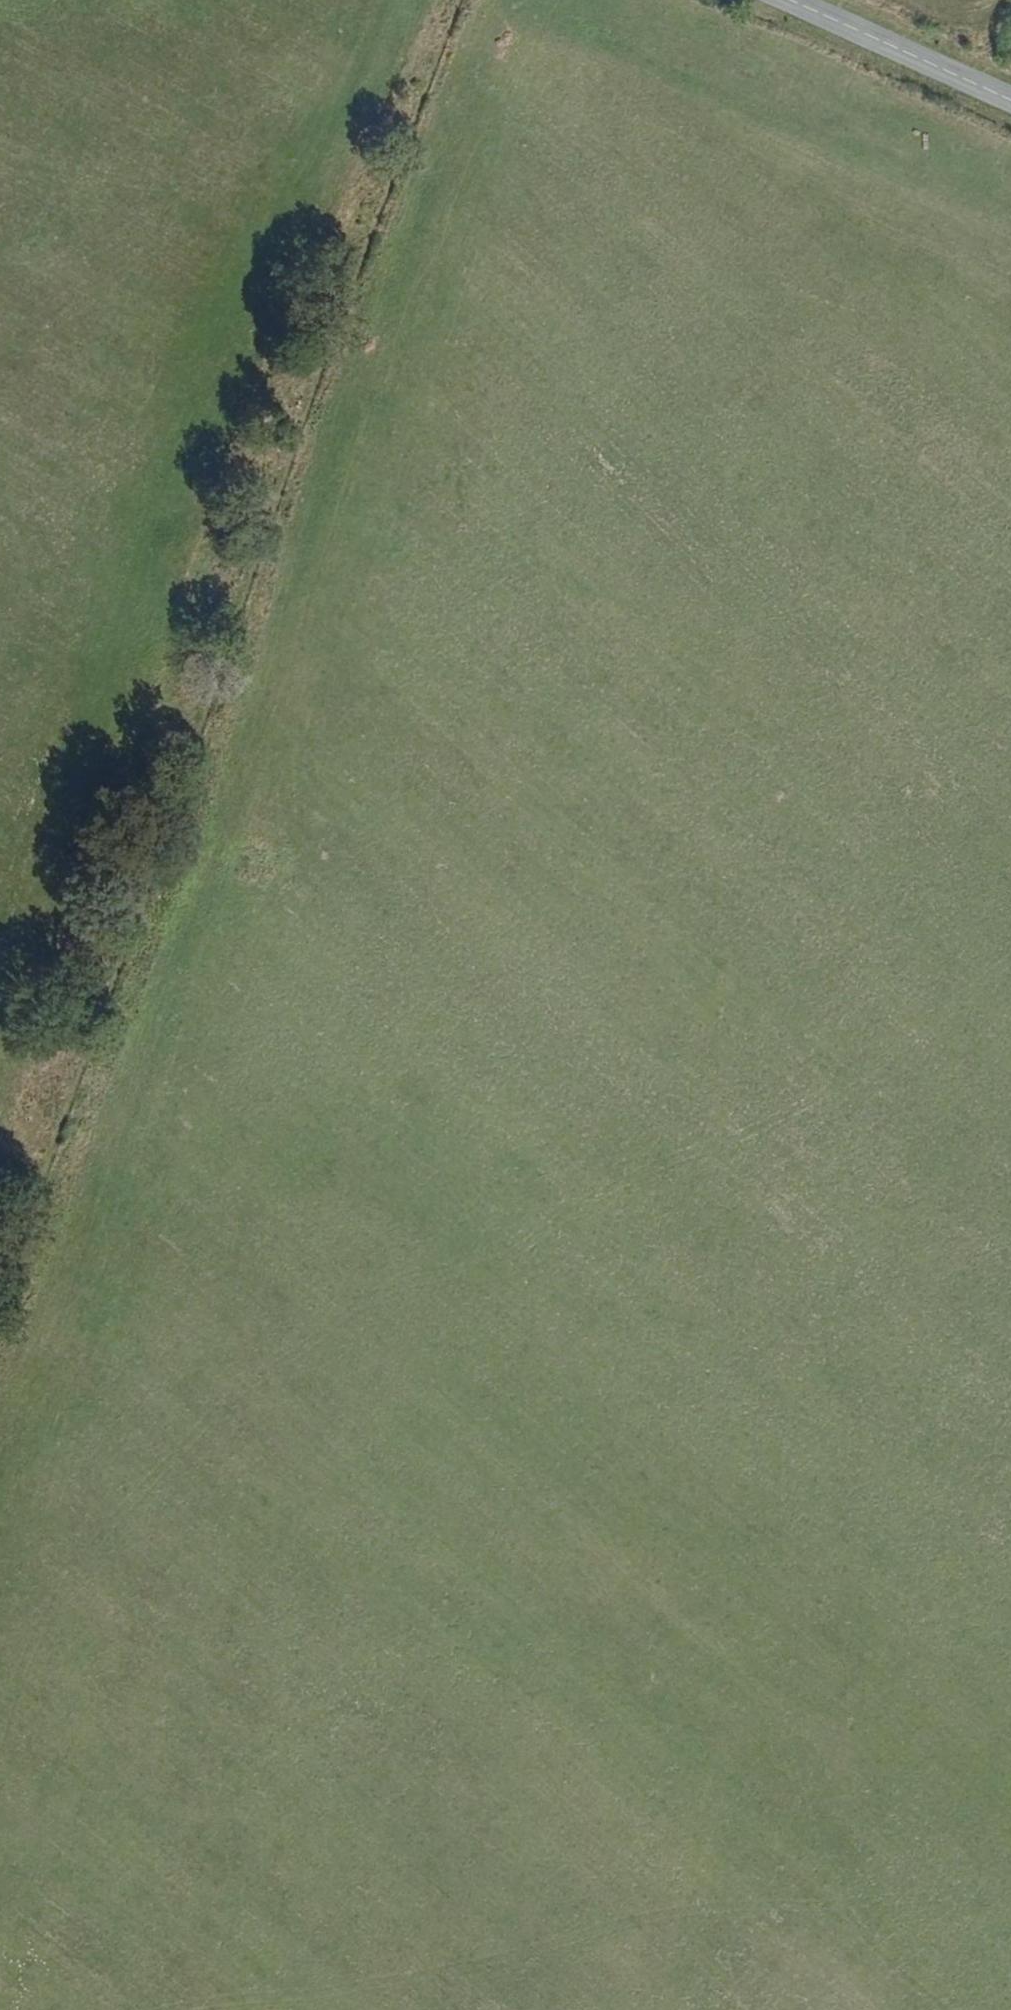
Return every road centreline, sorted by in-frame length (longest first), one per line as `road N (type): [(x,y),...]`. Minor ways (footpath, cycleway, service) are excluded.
road 1 (secondary): [(1010,95),(800,0)]

